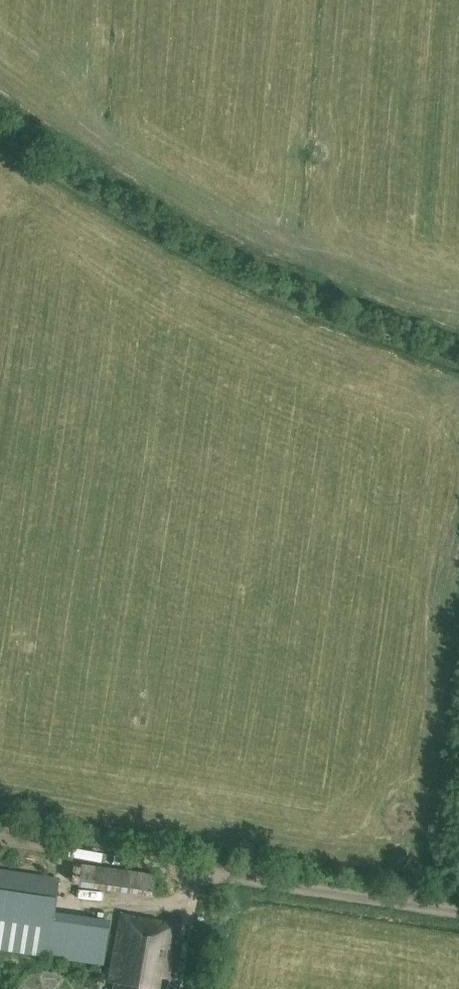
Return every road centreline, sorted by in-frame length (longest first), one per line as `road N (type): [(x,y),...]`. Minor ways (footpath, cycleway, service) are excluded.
road 1 (track): [(458,905),(0,831)]

